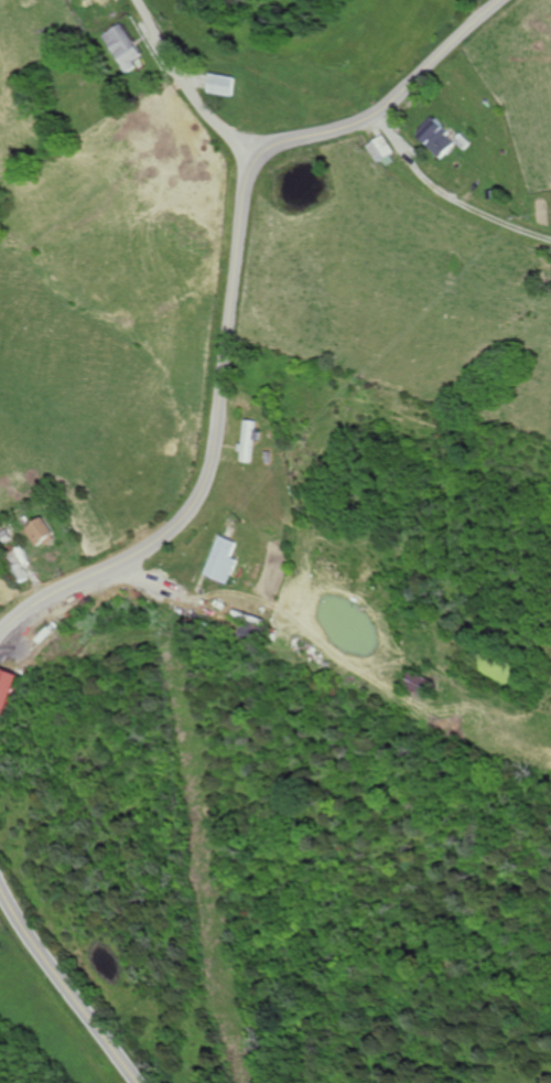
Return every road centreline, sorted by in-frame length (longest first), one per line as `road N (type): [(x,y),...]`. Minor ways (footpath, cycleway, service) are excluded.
road 1 (secondary): [(507,0),(376,116),(281,147),(257,164),(244,202),(224,407),(205,491),(168,537),(42,602),(0,638)]
road 2 (secondary): [(0,878),(45,955),(140,1082)]
road 3 (residential): [(247,190),(241,157),(140,0)]

